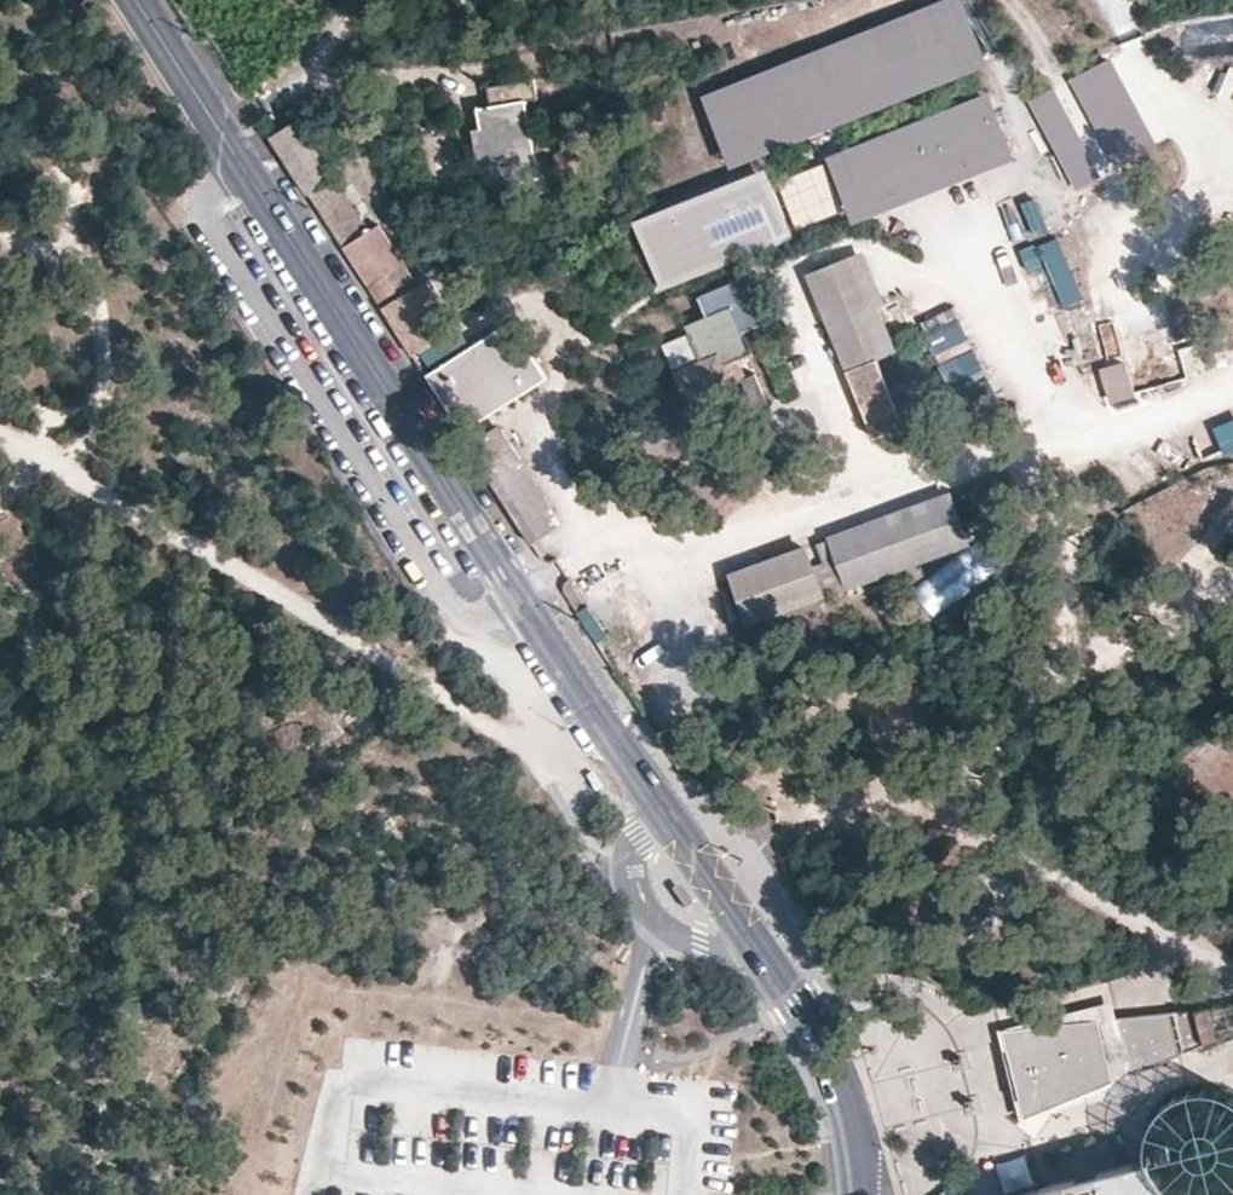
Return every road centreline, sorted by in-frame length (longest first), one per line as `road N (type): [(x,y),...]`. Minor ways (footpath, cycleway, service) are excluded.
road 1 (residential): [(143,0),(501,569),(800,1004),(841,1082),(864,1153)]
road 2 (track): [(0,432),(486,719),(540,757),(582,836),(631,860)]

